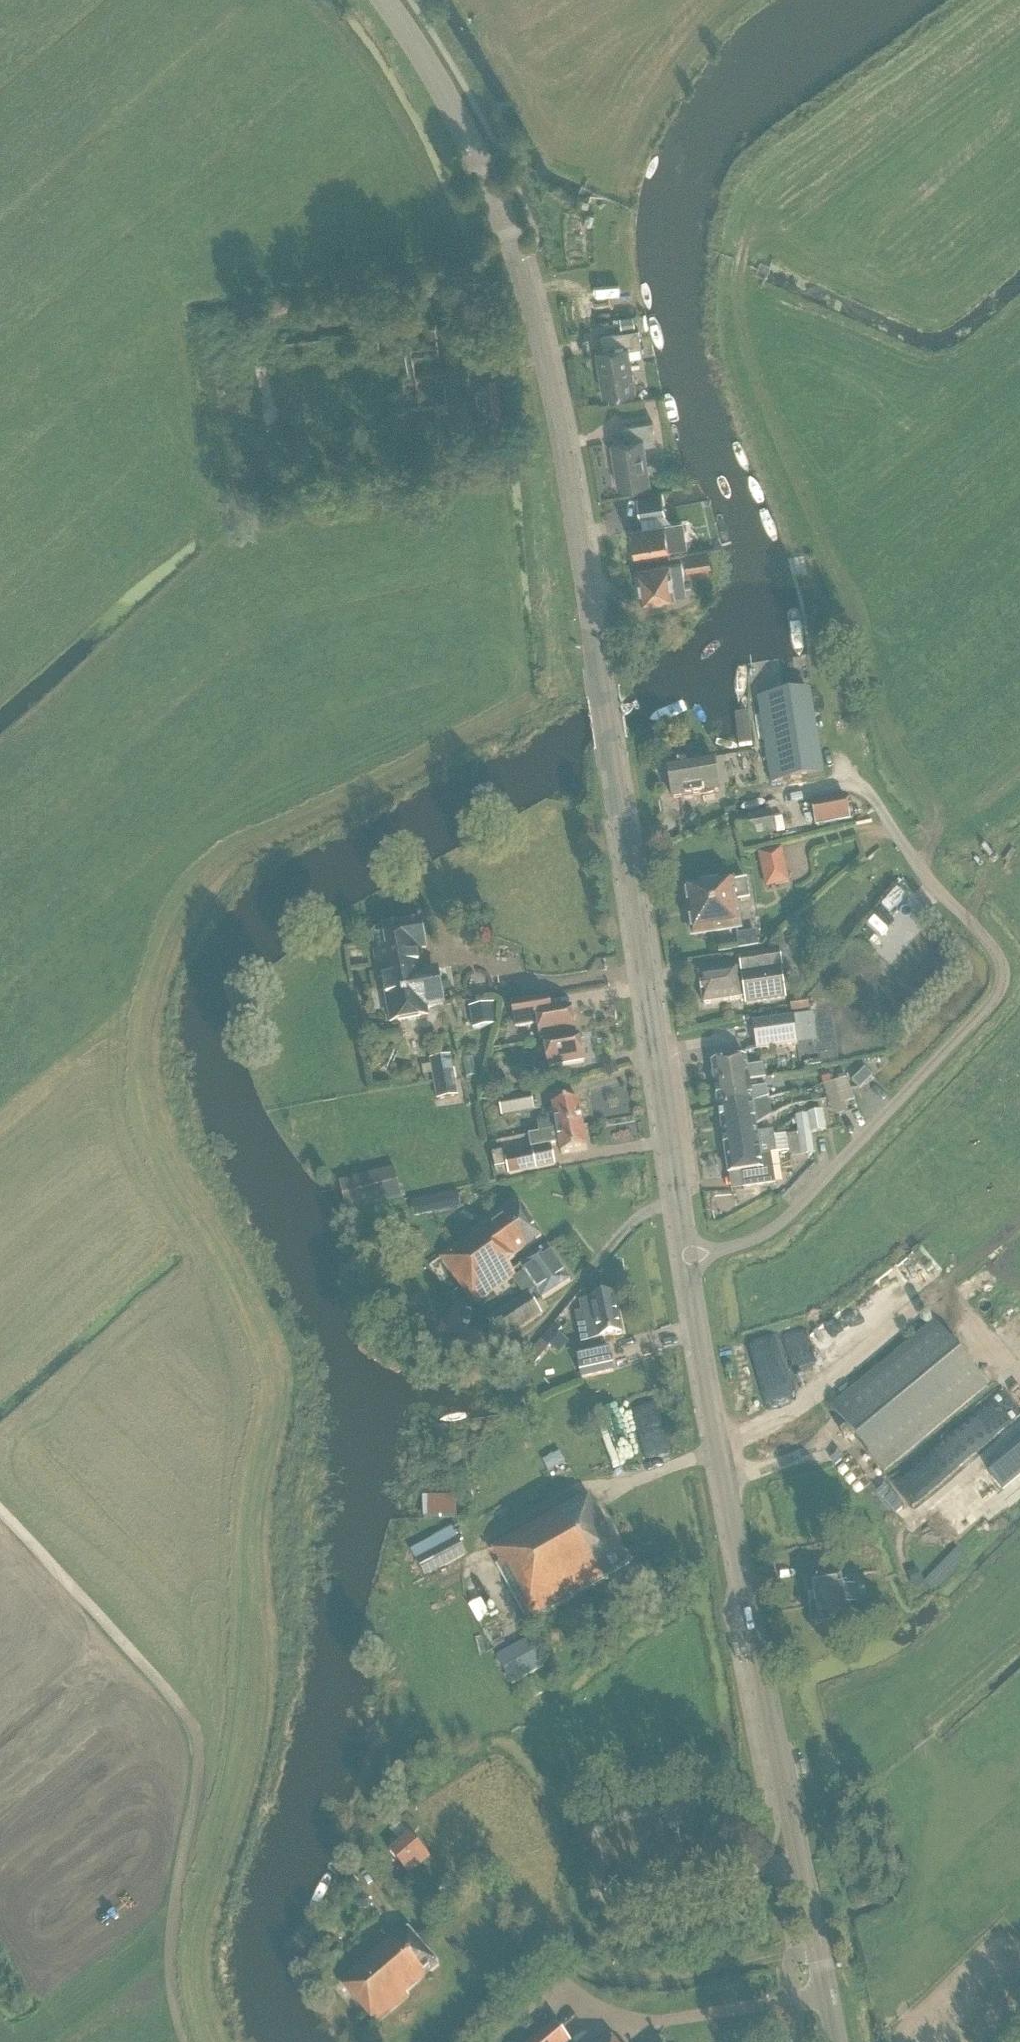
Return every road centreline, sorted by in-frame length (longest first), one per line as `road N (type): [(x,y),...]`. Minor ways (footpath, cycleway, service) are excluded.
road 1 (secondary): [(687,1255),(542,338),(485,172),(385,0)]
road 2 (secondary): [(837,2041),(687,1255)]
road 3 (unclassified): [(878,805),(940,892),(994,948),(1003,964),(997,992),(787,1217),(748,1242),(687,1255)]
road 4 (track): [(0,1512),(194,1729),(198,1773),(170,1945),(172,2000),(185,2041)]

